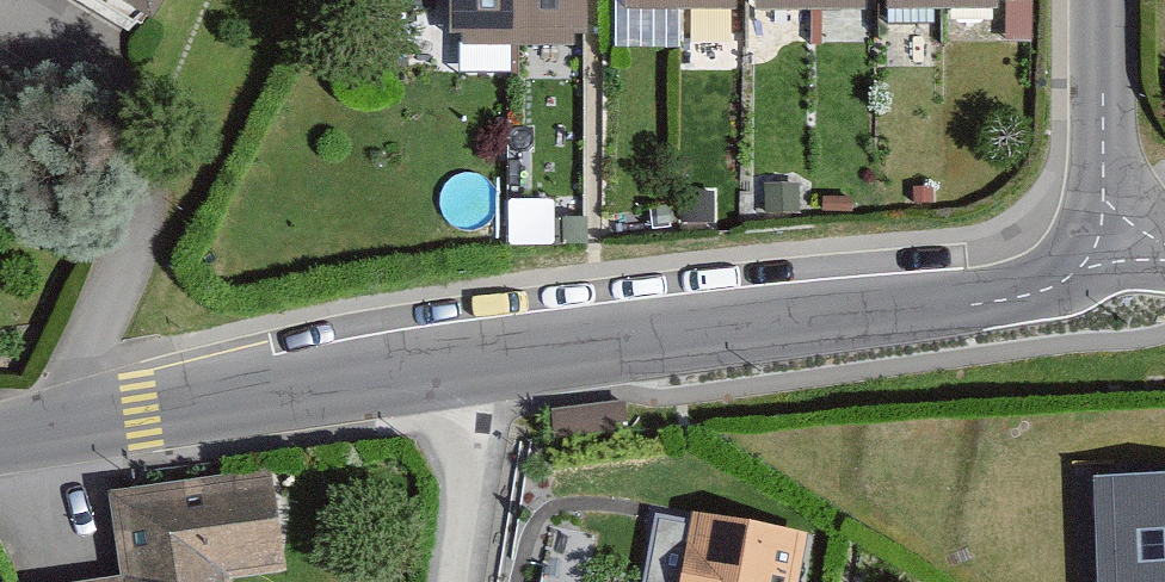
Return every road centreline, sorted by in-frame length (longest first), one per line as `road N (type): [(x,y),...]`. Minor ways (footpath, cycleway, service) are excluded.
road 1 (residential): [(447,361),(1022,296),(1108,254)]
road 2 (residential): [(0,431),(447,361)]
road 3 (residential): [(1108,254),(1107,0)]
road 4 (residential): [(447,361),(439,581)]

